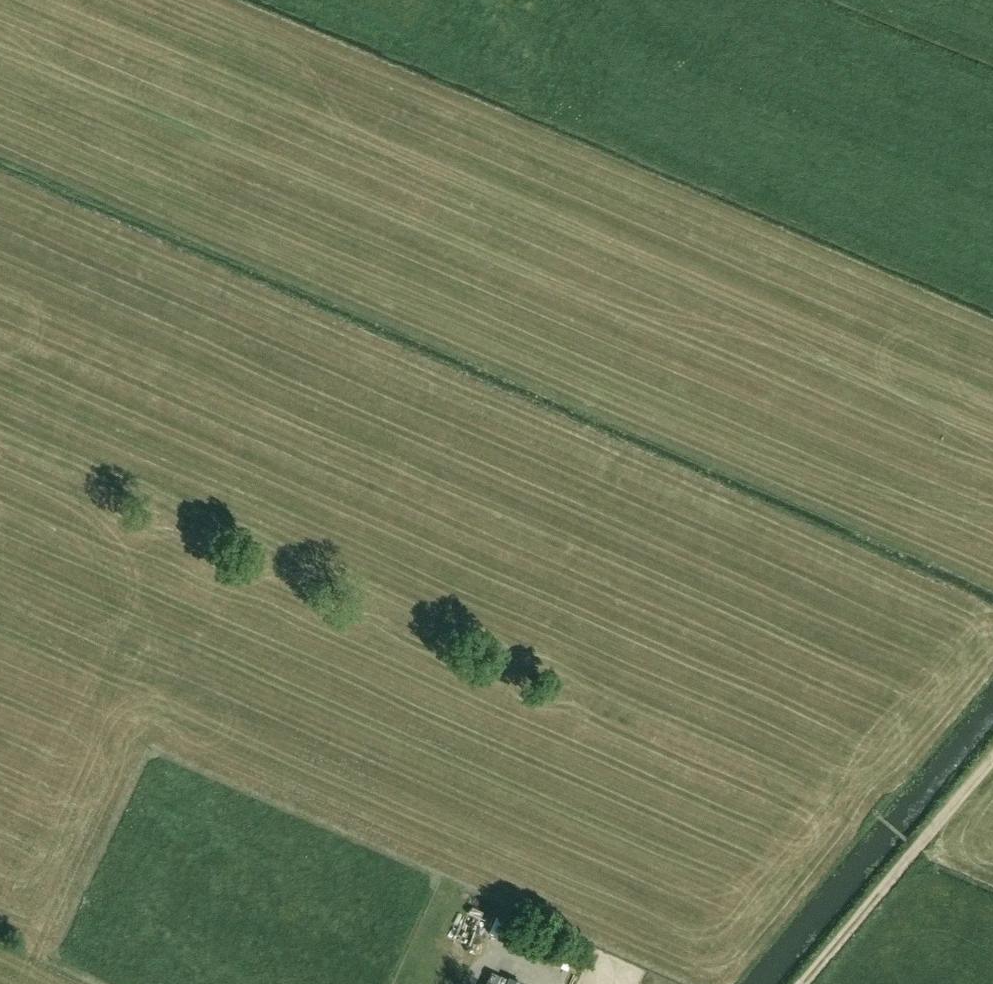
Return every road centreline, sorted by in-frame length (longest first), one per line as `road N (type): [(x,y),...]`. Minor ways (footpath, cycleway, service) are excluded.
road 1 (track): [(794,983),(992,746)]

